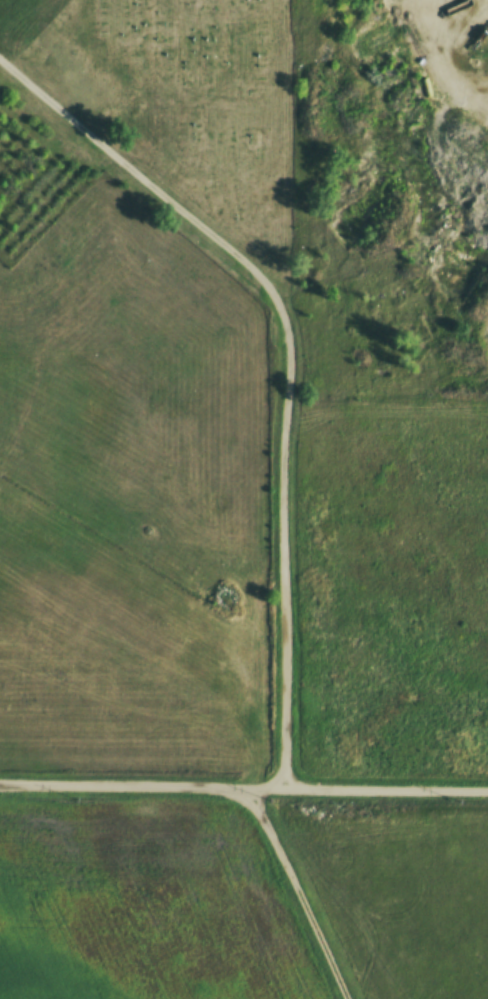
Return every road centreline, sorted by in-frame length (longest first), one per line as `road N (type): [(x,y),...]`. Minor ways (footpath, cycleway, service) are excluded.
road 1 (residential): [(271,296),(286,358),(285,789)]
road 2 (residential): [(487,790),(0,787)]
road 3 (residential): [(271,296),(250,268),(0,58)]
road 4 (residential): [(348,998),(246,788)]

